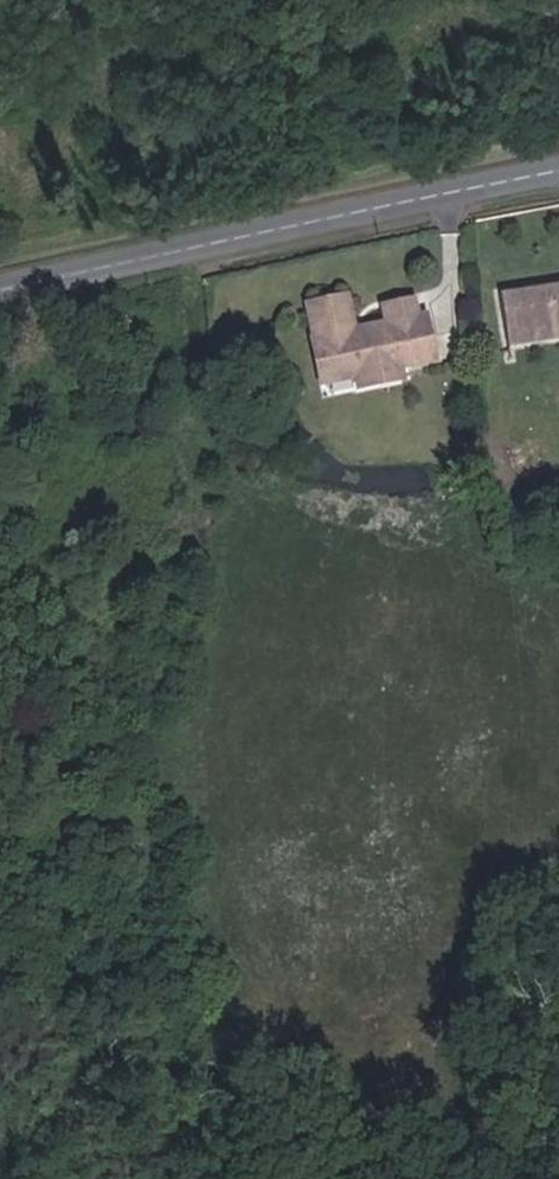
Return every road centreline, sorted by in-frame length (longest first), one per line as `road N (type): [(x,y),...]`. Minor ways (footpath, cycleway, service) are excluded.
road 1 (unclassified): [(0,294),(558,174)]

